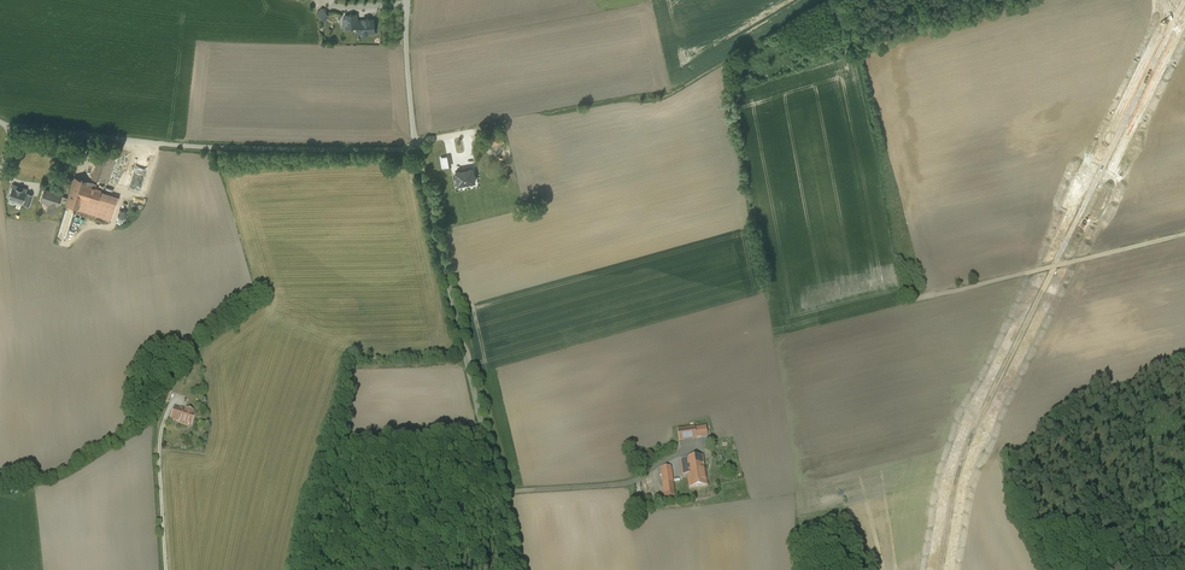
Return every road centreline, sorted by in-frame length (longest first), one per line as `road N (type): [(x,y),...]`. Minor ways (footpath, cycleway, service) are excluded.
road 1 (unclassified): [(416,146),(514,569)]
road 2 (unclassified): [(12,126),(239,148),(416,146)]
road 3 (unclassified): [(416,146),(409,0)]

